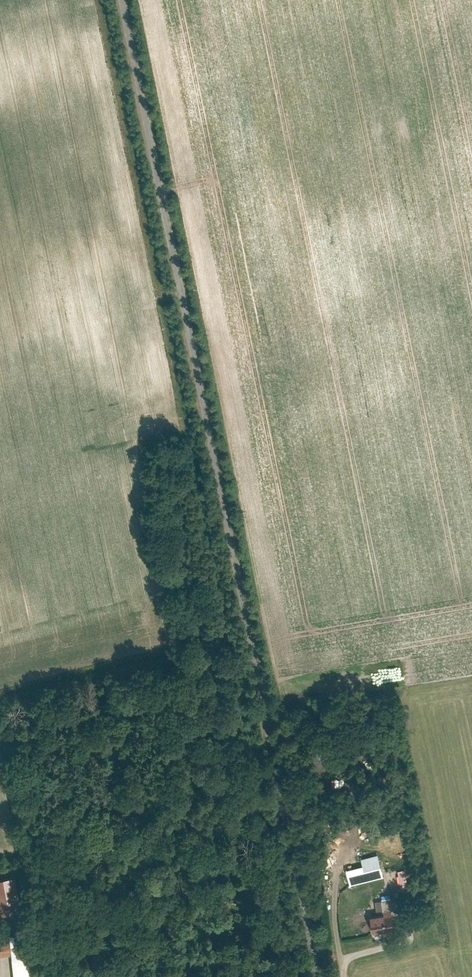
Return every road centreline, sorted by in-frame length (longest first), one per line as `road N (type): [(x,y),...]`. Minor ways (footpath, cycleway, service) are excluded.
road 1 (unclassified): [(318,976),(121,0)]

